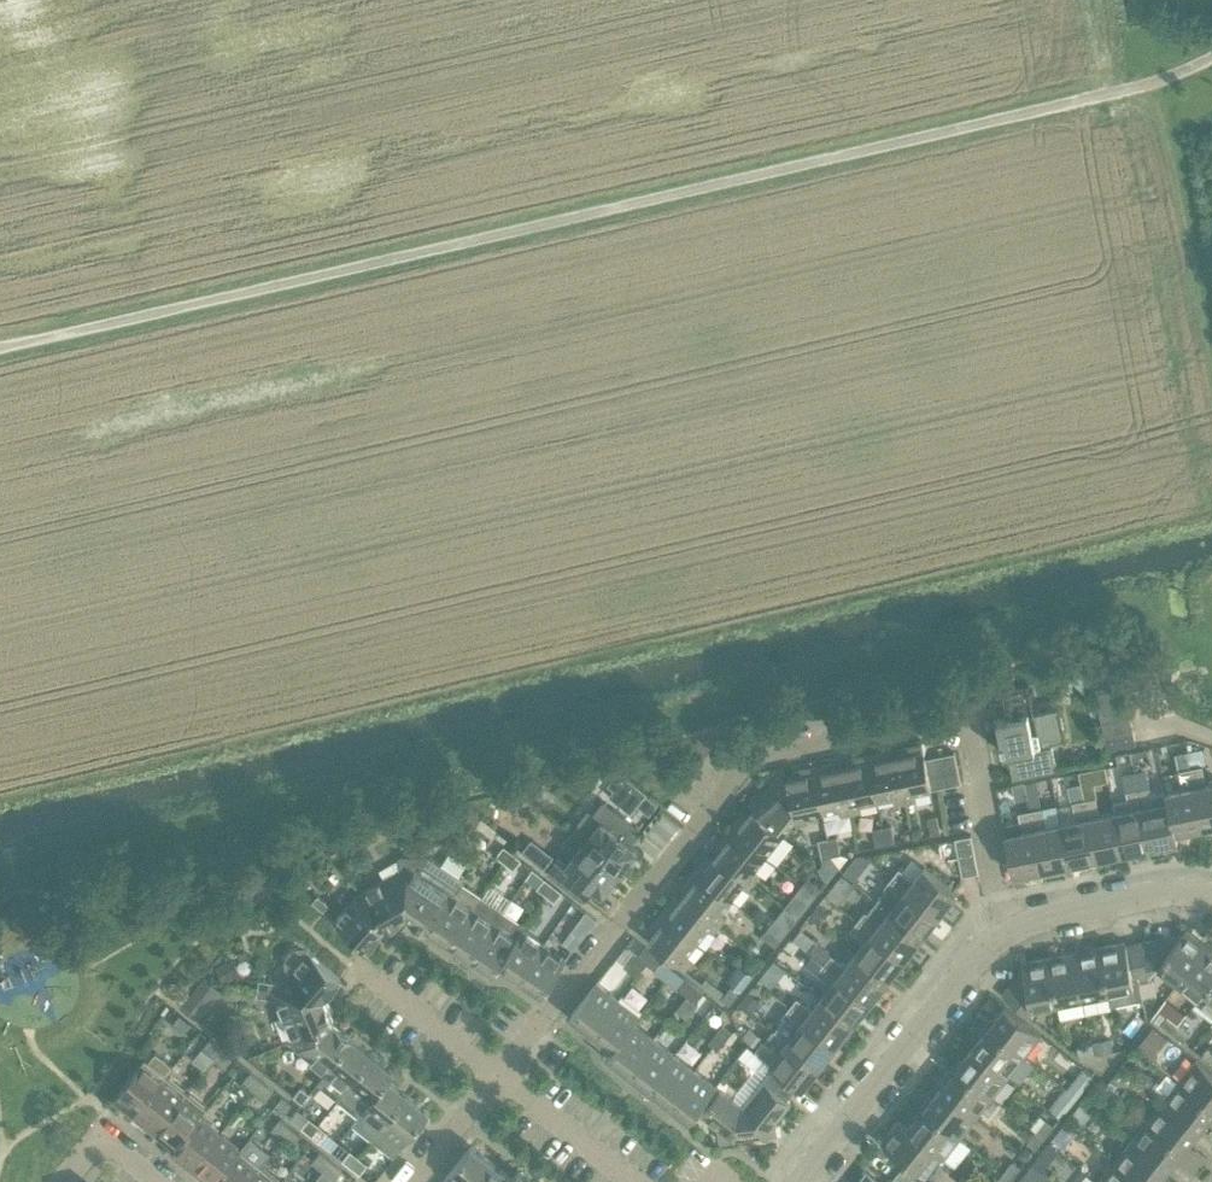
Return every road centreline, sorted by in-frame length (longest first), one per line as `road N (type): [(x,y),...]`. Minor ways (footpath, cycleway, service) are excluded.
road 1 (track): [(0,350),(1142,85),(1211,54)]
road 2 (residential): [(504,1077),(739,775),(773,754),(964,714),(1008,929)]
road 3 (residential): [(802,1181),(1008,929)]
road 4 (residential): [(1008,929),(1179,890),(1211,896)]
road 5 (residential): [(504,1077),(354,964)]
road 6 (residential): [(636,1181),(504,1077)]
road 7 (residential): [(417,1181),(504,1077)]
road 8 (residential): [(62,1181),(99,1137),(153,1181)]

